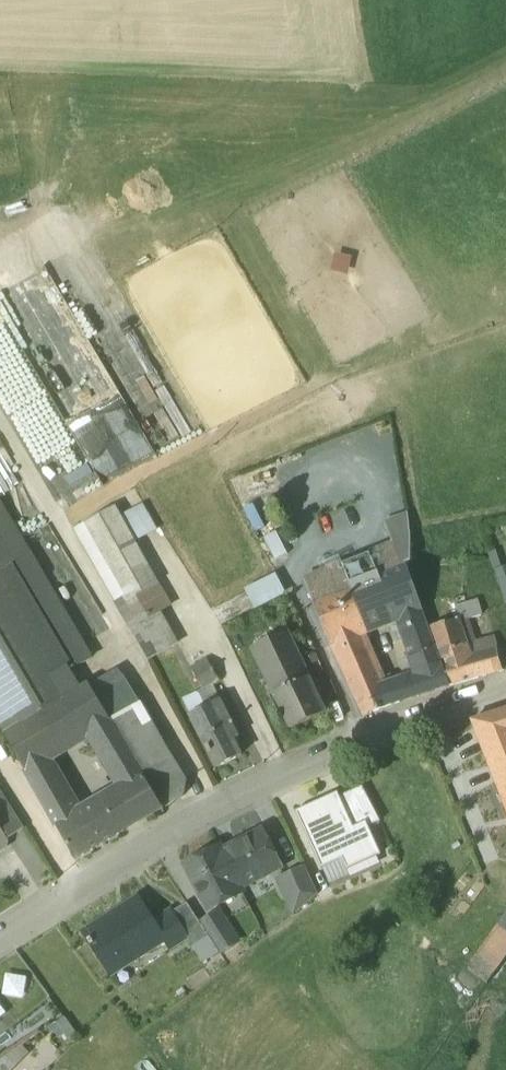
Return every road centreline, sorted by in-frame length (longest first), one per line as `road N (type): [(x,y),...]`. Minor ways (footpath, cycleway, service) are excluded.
road 1 (residential): [(505,691),(353,742),(192,817),(0,937)]

